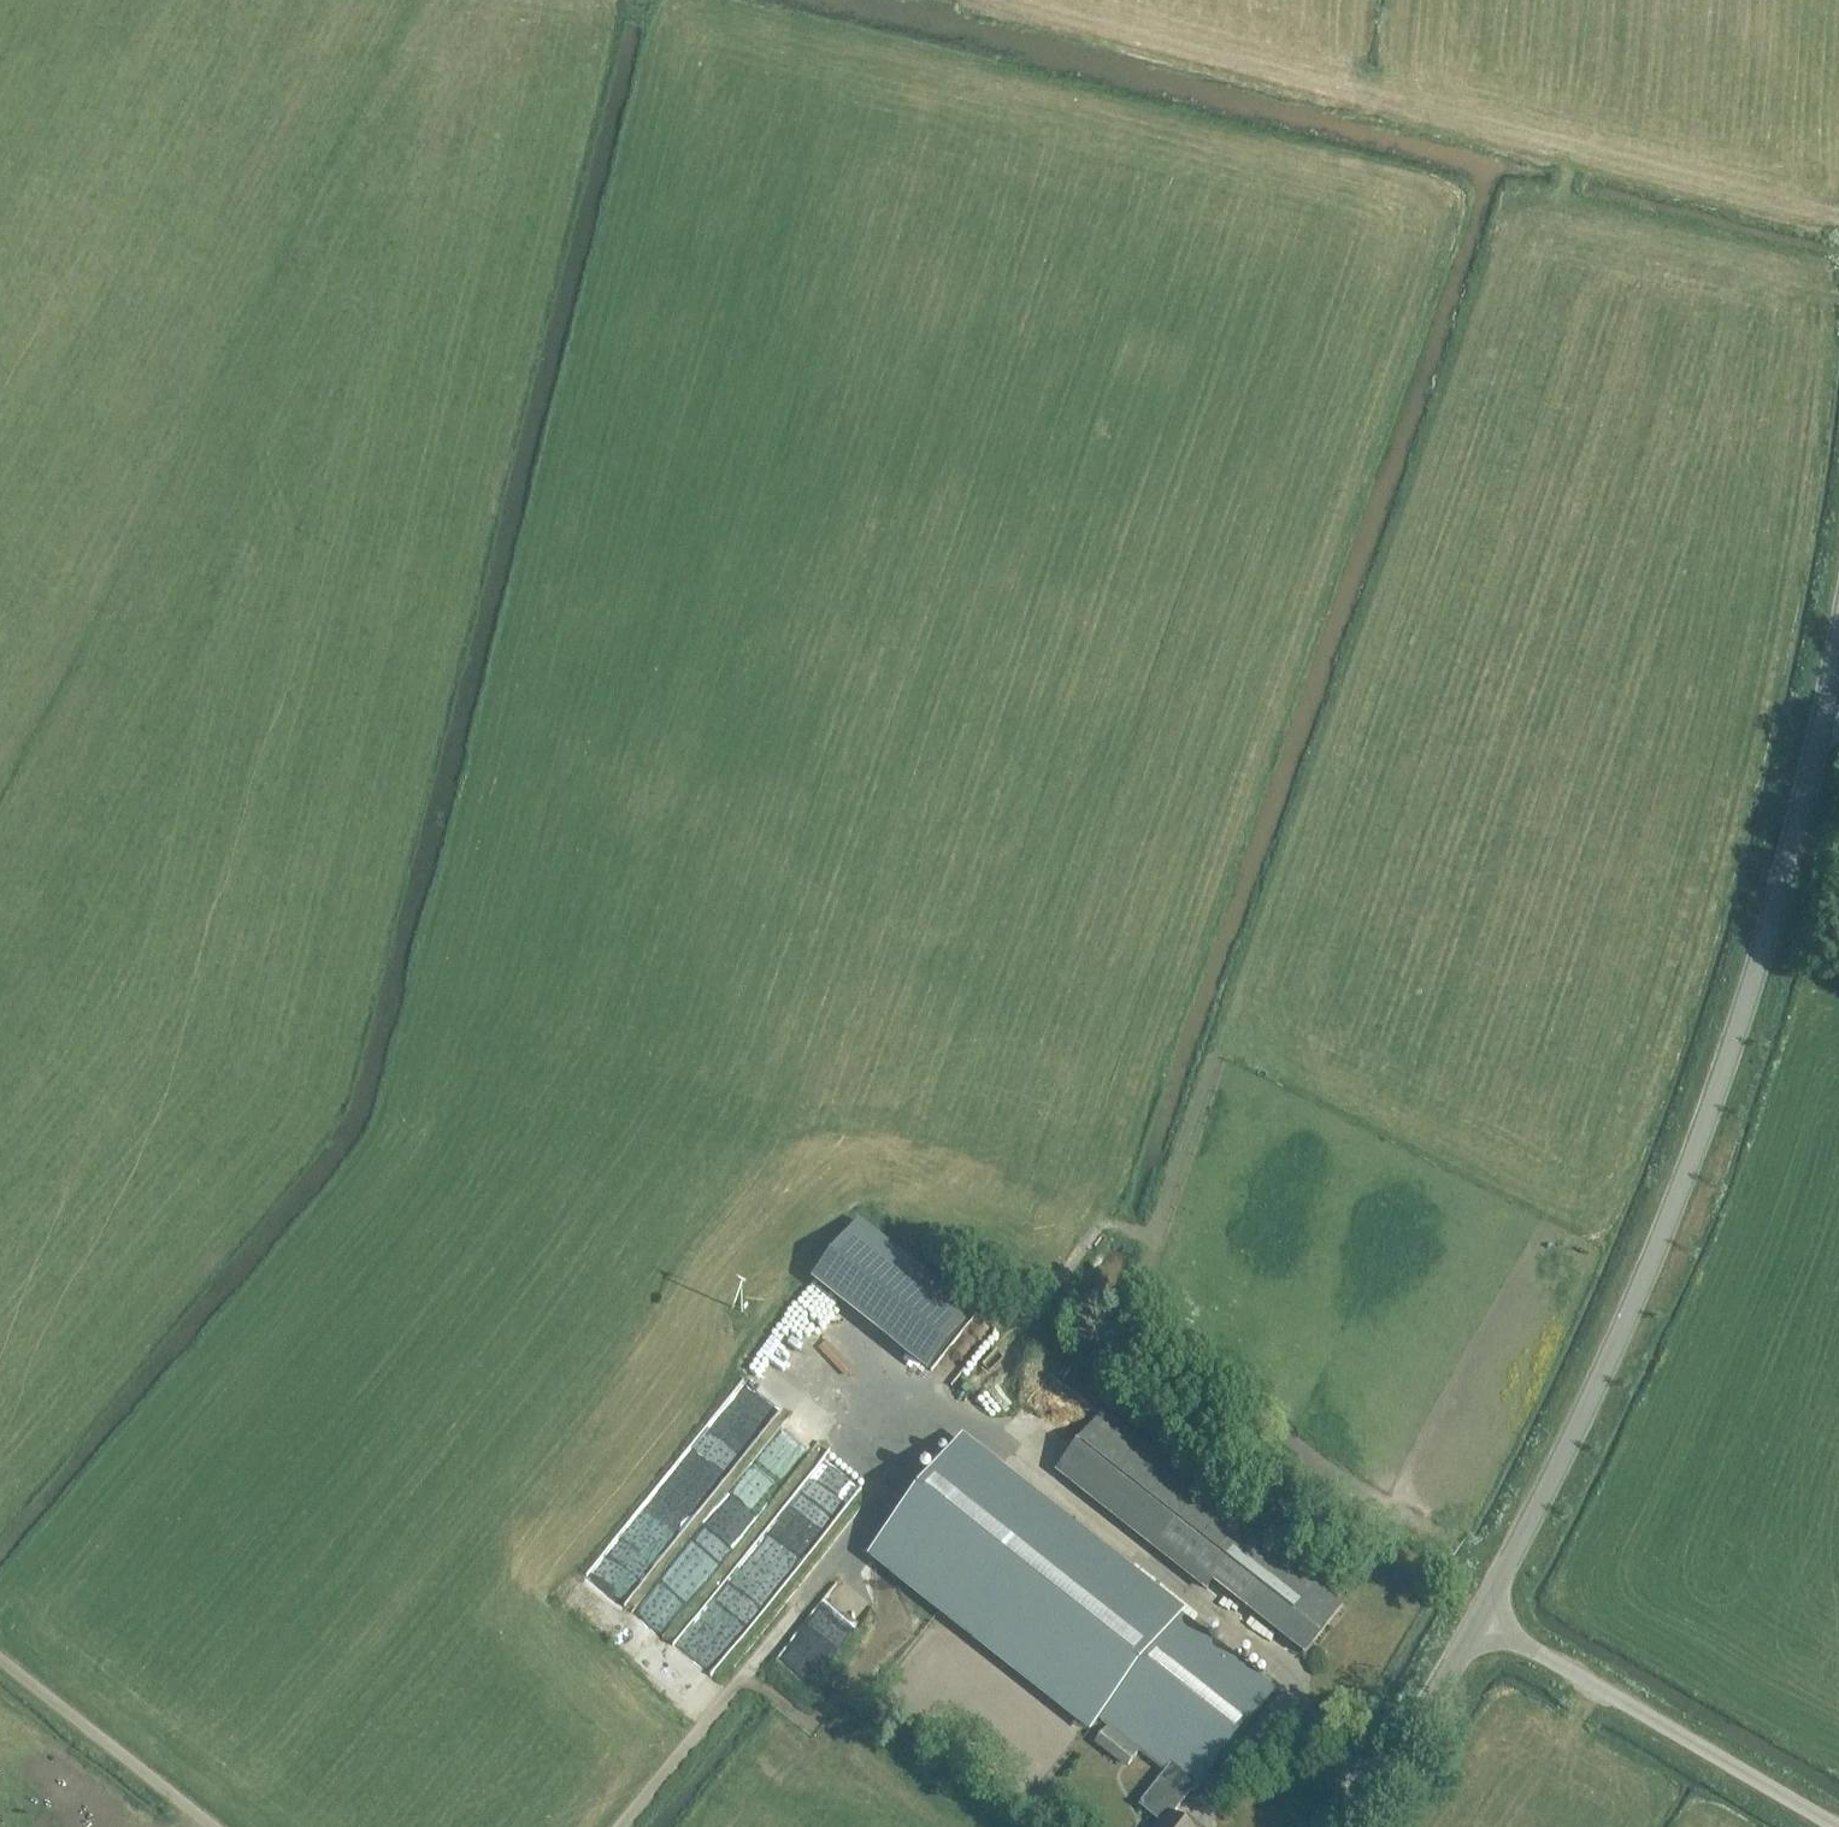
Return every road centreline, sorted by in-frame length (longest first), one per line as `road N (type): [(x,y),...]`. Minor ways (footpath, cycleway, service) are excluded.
road 1 (unclassified): [(1485,1619),(1716,1109),(1828,702)]
road 2 (unclassified): [(1838,1826),(1485,1619)]
road 3 (unclassified): [(1361,1826),(1485,1619)]

